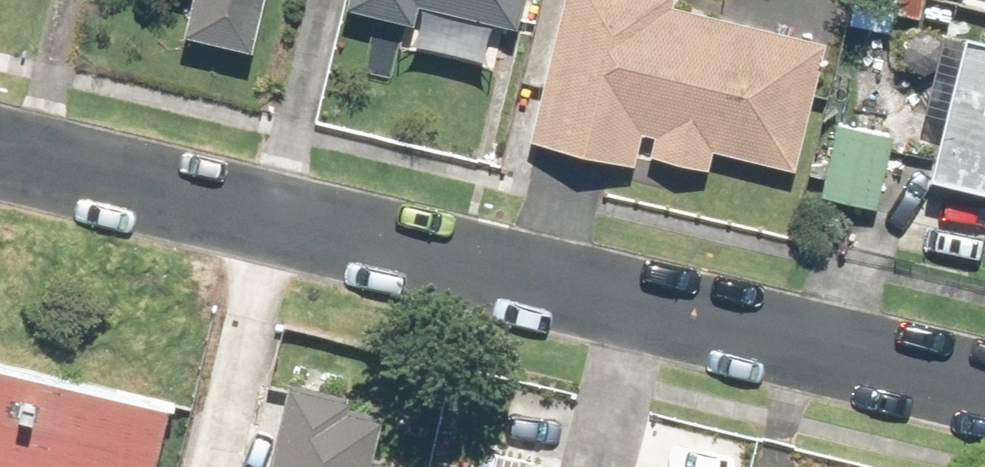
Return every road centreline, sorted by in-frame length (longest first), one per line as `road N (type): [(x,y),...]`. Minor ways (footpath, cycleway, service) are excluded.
road 1 (residential): [(0,147),(984,388)]

